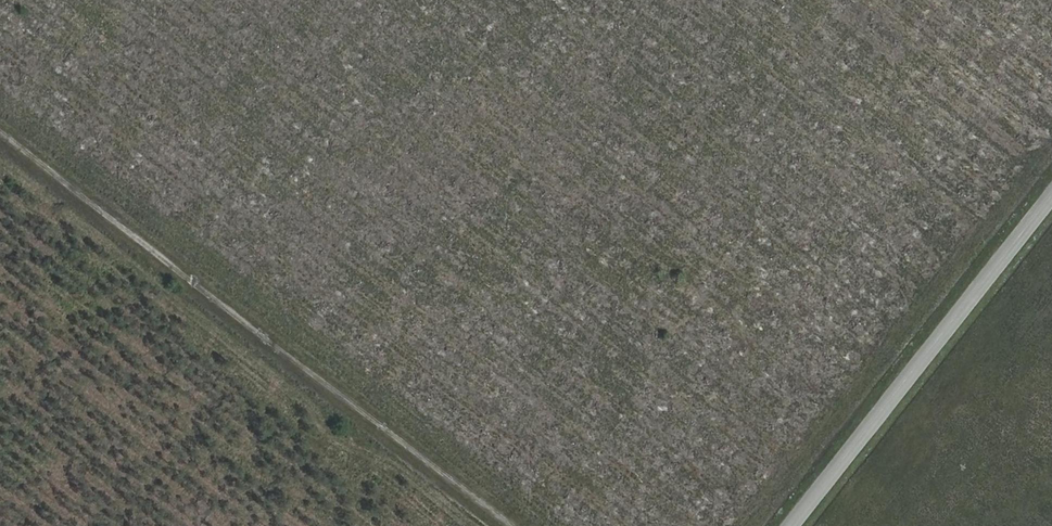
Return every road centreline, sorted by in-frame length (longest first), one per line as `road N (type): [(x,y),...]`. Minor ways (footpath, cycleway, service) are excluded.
road 1 (track): [(514,525),(0,128)]
road 2 (unclassified): [(792,525),(1051,198)]

